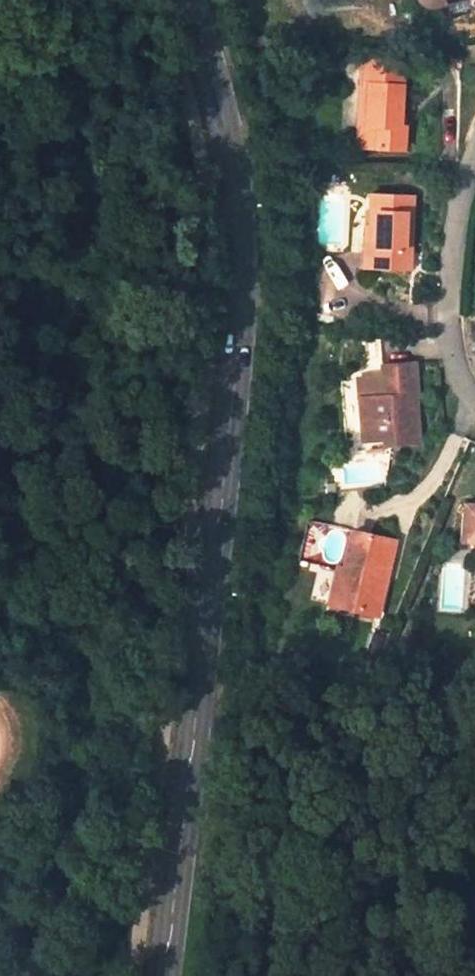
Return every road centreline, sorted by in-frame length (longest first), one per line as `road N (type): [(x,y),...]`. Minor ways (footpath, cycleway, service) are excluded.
road 1 (tertiary): [(187,0),(228,134),(241,319),(166,975)]
road 2 (residential): [(474,414),(446,357),(443,235),(474,142)]

